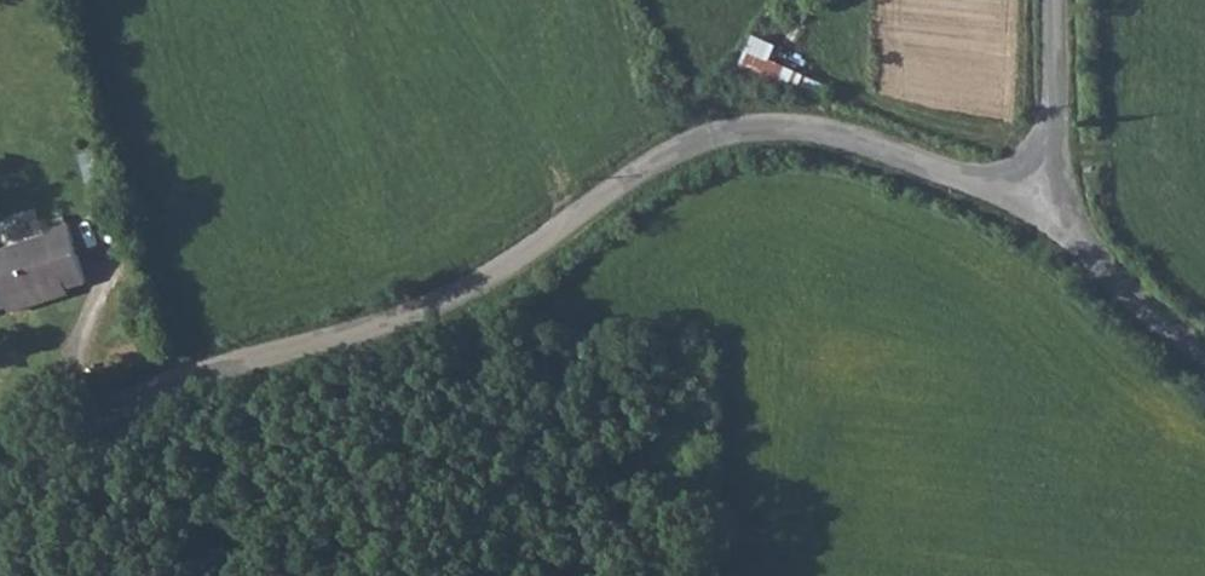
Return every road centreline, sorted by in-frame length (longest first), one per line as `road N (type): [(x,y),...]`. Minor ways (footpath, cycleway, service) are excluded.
road 1 (unclassified): [(0,491),(66,444),(190,387),(388,328),(480,287),(660,161),(754,132),(867,149),(1040,204)]
road 2 (unclassified): [(1040,204),(1098,268),(1204,352)]
road 3 (track): [(190,387),(260,553),(236,575)]
road 4 (unclassified): [(1056,0),(1055,117),(1040,204)]

